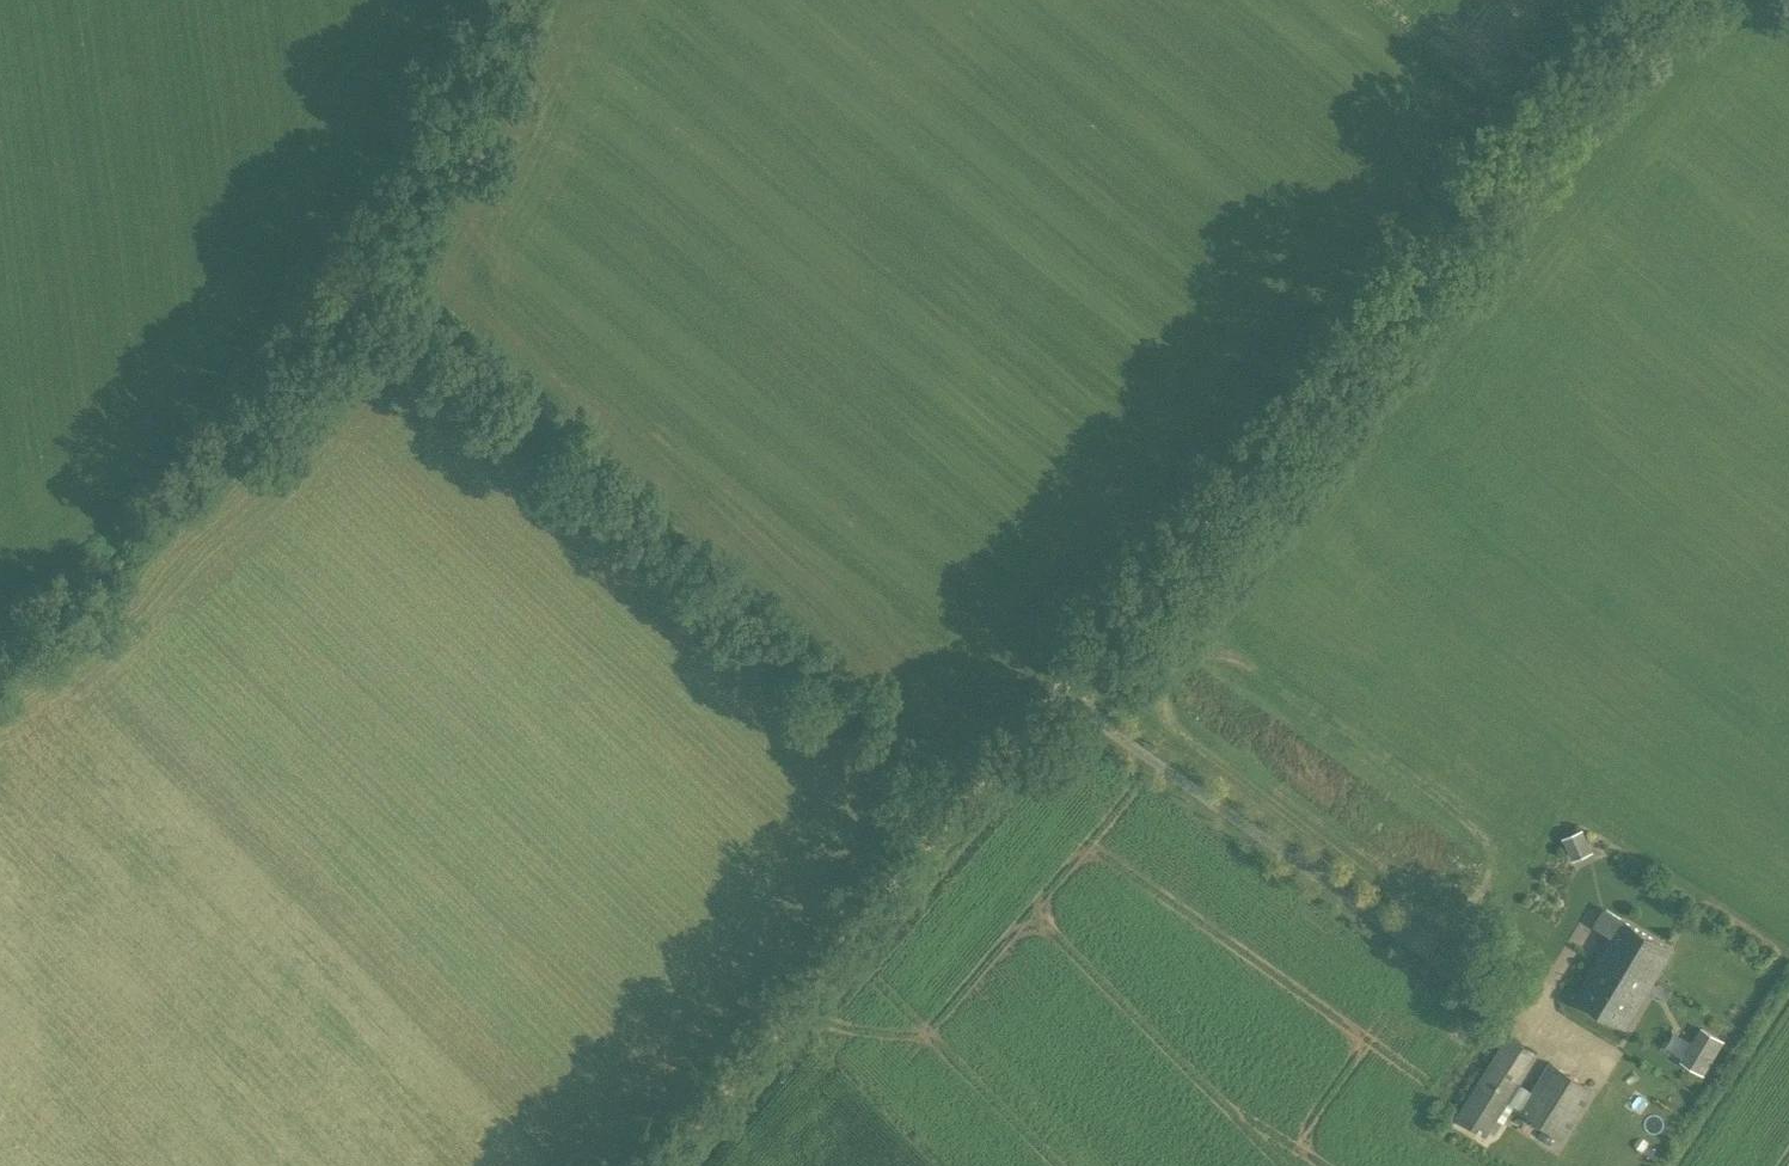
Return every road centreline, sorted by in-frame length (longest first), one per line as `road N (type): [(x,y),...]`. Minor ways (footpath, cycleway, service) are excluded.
road 1 (unclassified): [(1060,697),(1625,0)]
road 2 (track): [(666,1165),(1060,697)]

